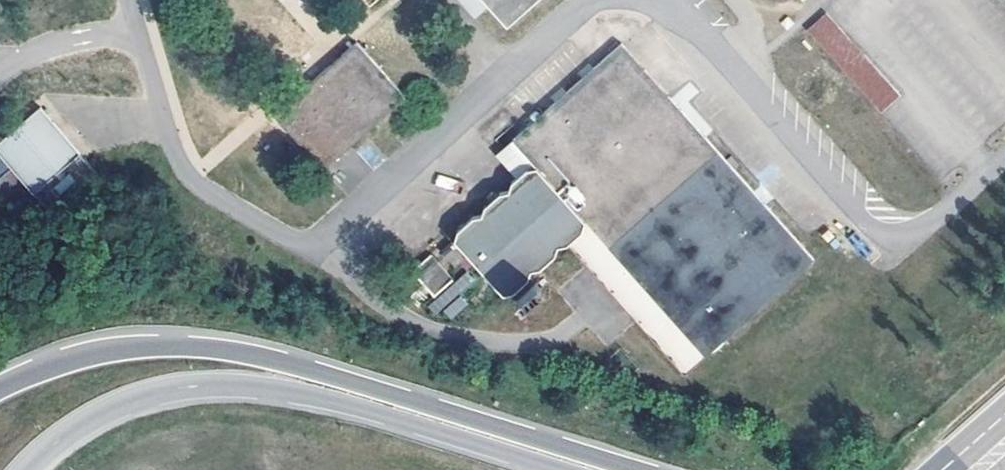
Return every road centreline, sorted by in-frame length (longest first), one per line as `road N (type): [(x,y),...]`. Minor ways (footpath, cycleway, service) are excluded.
road 1 (motorway): [(639,469),(326,373),(195,348),(104,352),(0,391)]
road 2 (motorway): [(28,469),(107,410),(225,384),(321,396),(561,469)]

